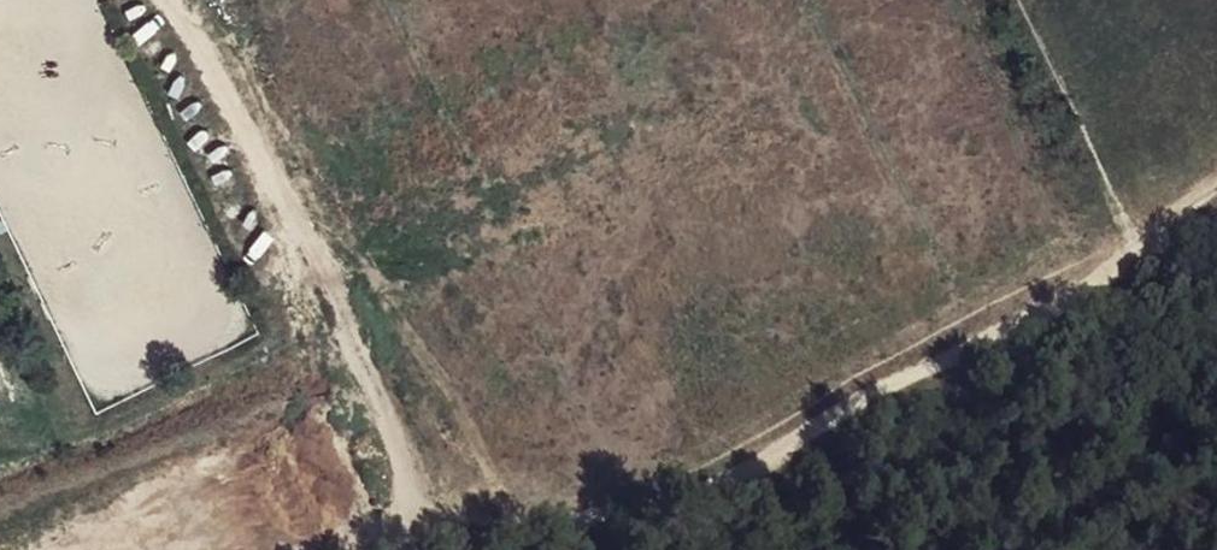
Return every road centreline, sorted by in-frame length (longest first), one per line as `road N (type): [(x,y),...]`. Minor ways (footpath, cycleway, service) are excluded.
road 1 (track): [(354,549),(482,513),(691,496),(822,409),(967,331),(1216,214)]

